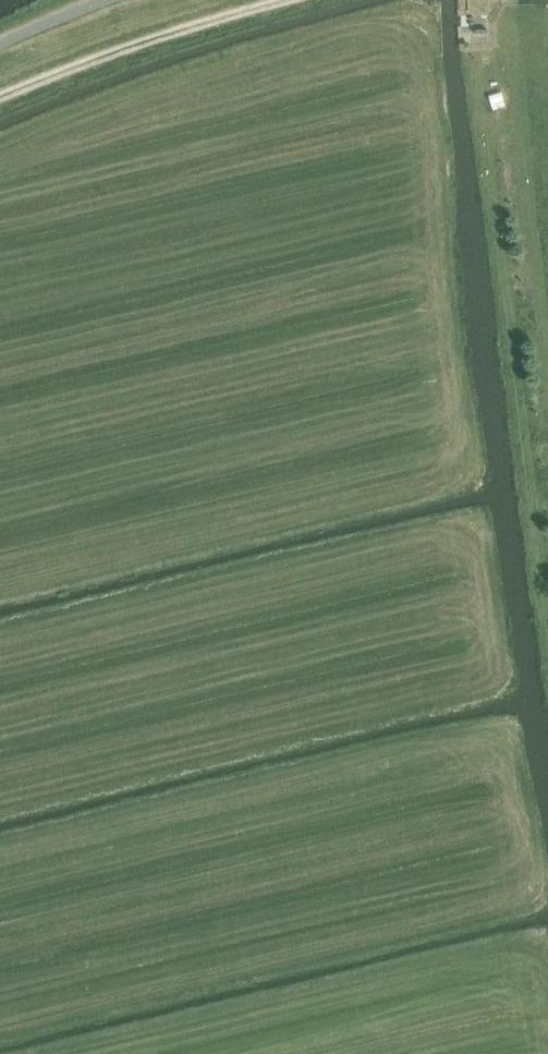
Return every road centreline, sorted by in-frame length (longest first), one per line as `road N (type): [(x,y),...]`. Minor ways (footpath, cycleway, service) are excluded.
road 1 (track): [(325,0),(163,45),(0,106)]
road 2 (track): [(213,0),(45,52),(0,50)]

